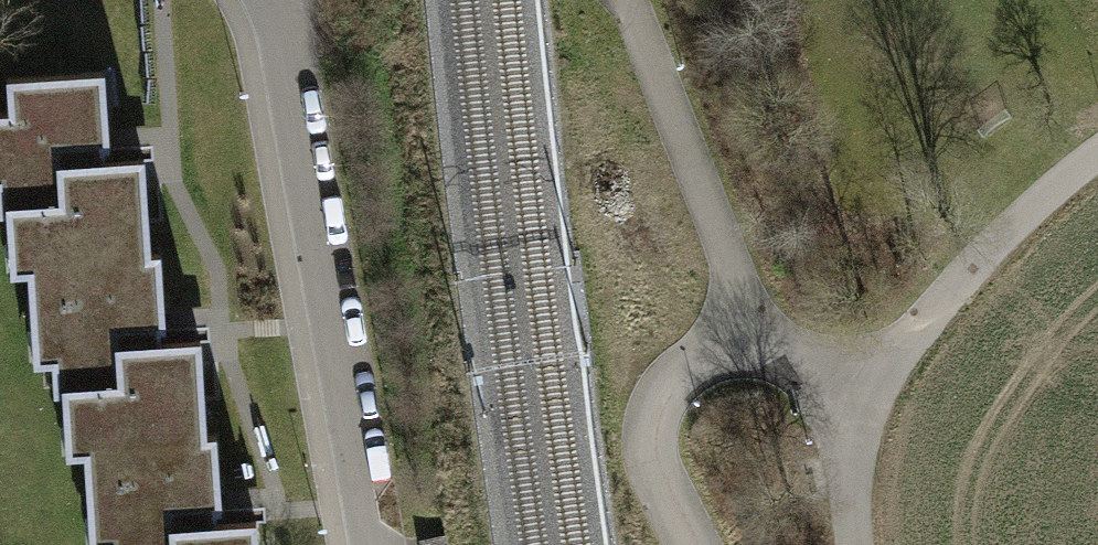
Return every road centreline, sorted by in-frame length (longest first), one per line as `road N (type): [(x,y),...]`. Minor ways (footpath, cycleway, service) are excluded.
road 1 (residential): [(259,0),(275,40),(375,544)]
road 2 (track): [(1097,157),(1034,204),(897,342),(867,392)]
road 3 (track): [(858,544),(853,440),(867,392)]

